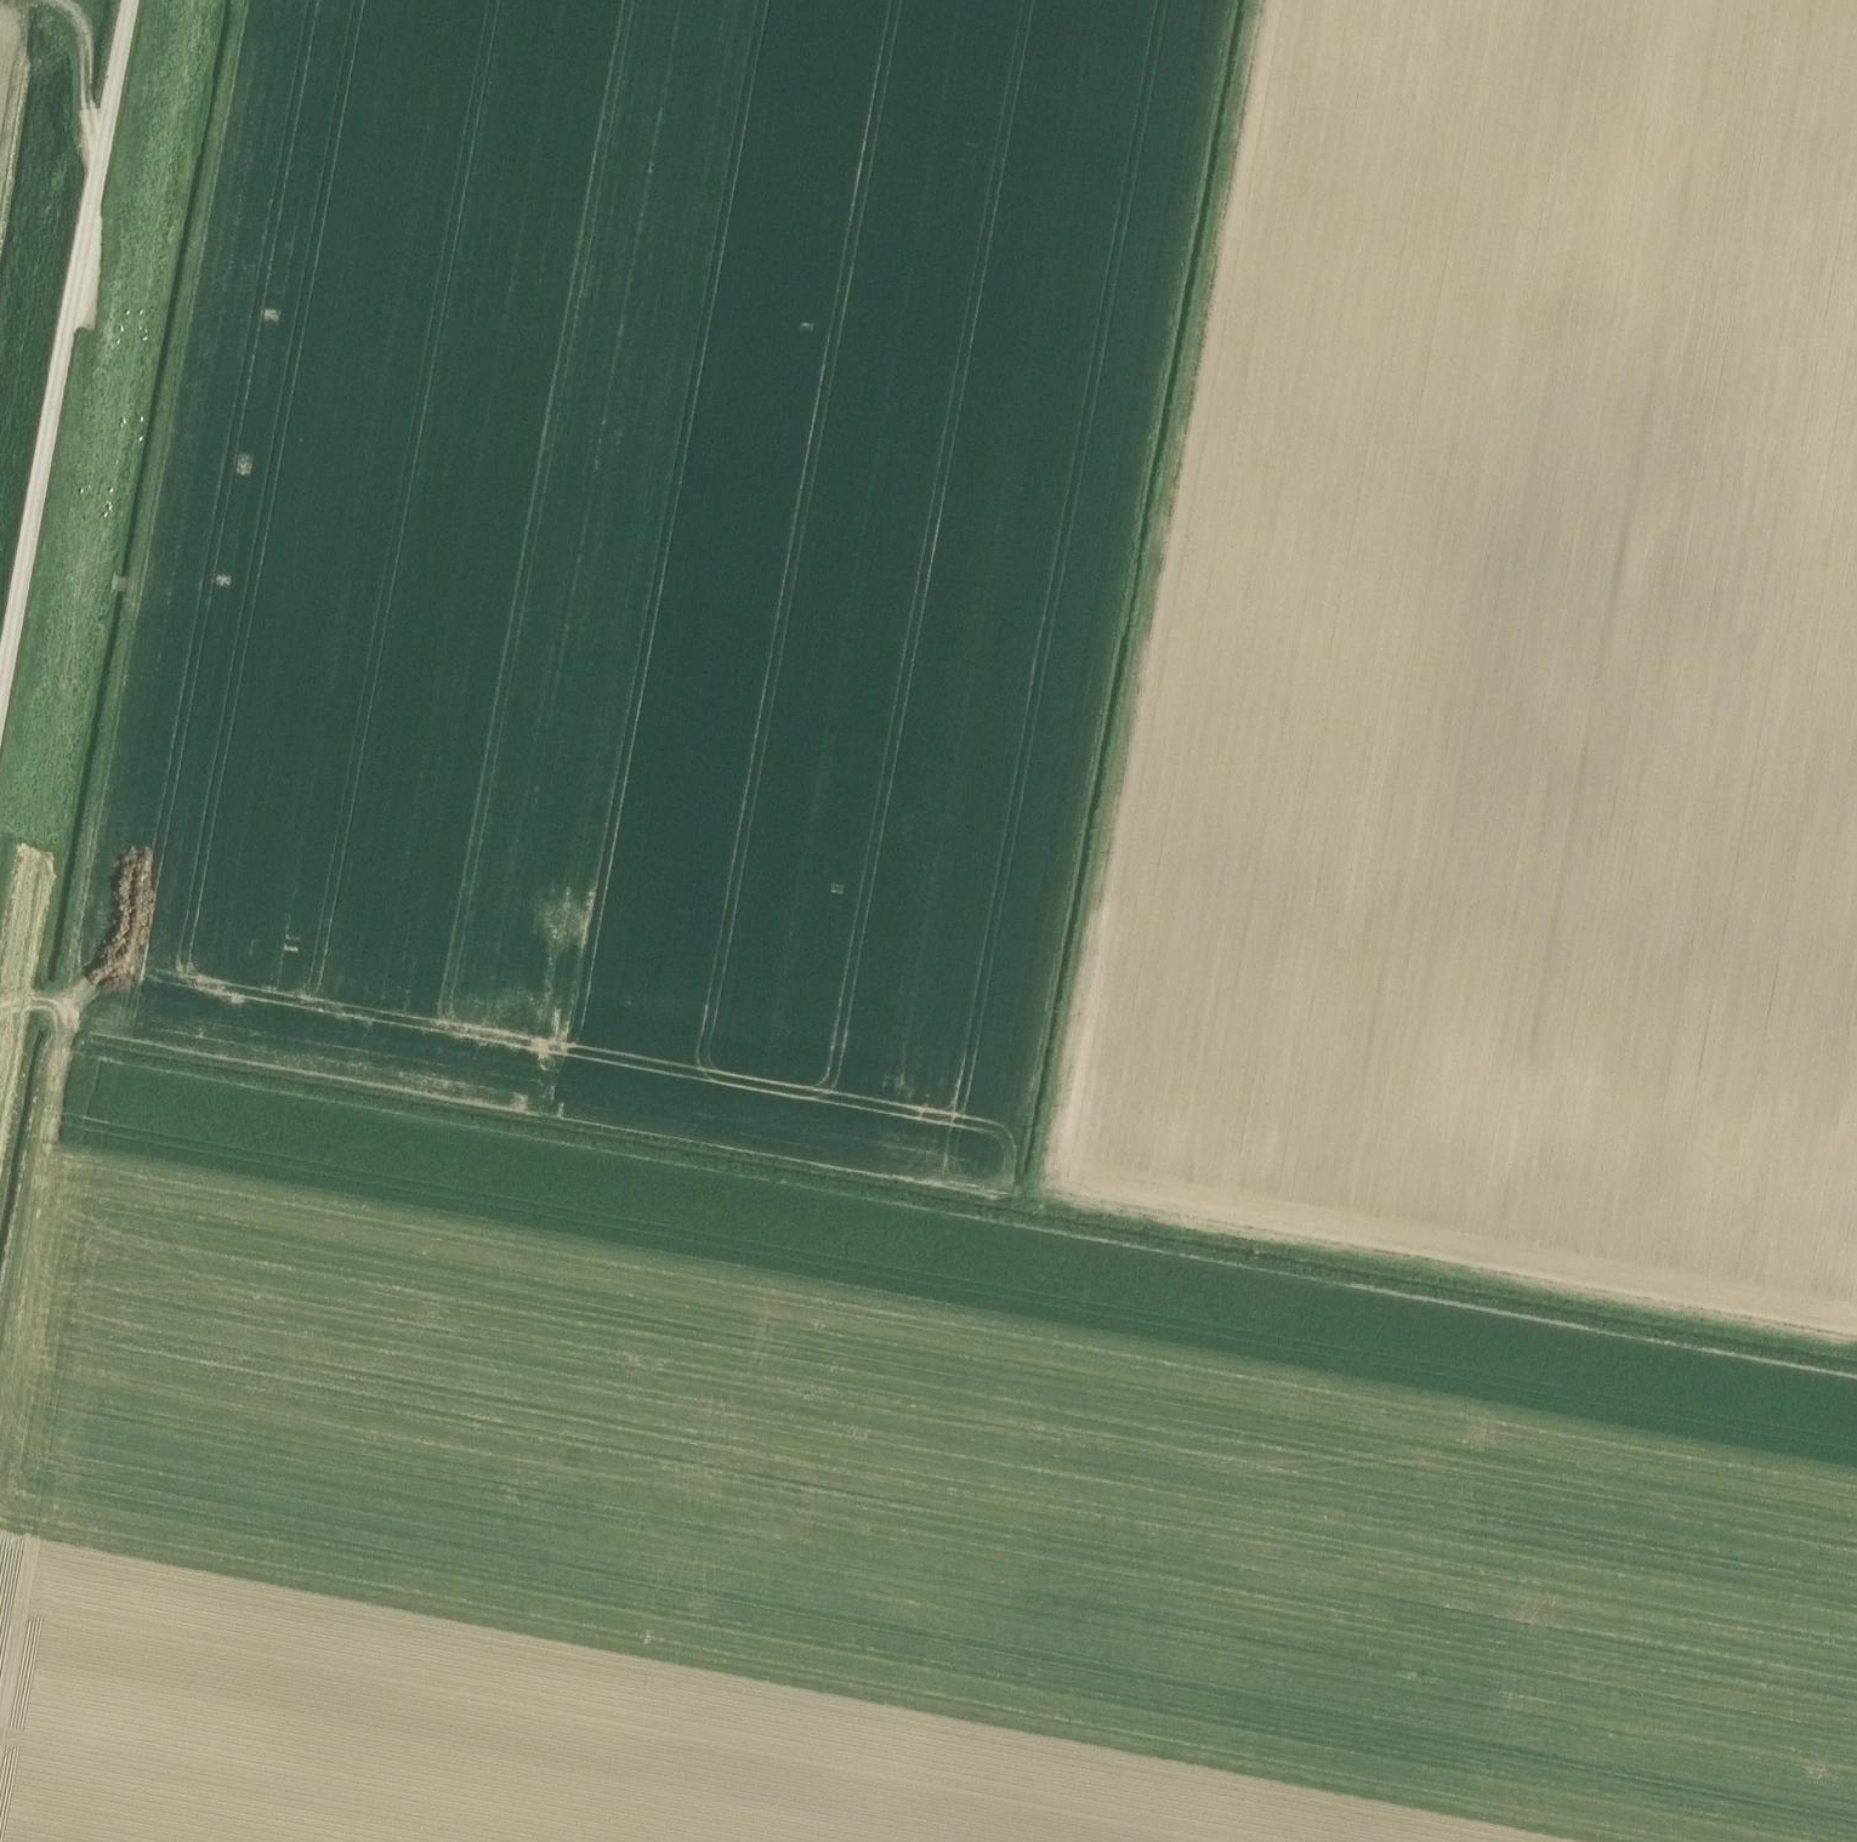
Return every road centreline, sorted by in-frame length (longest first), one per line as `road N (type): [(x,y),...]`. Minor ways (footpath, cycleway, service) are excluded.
road 1 (track): [(0,1363),(243,0)]
road 2 (unclassified): [(0,723),(128,0)]

